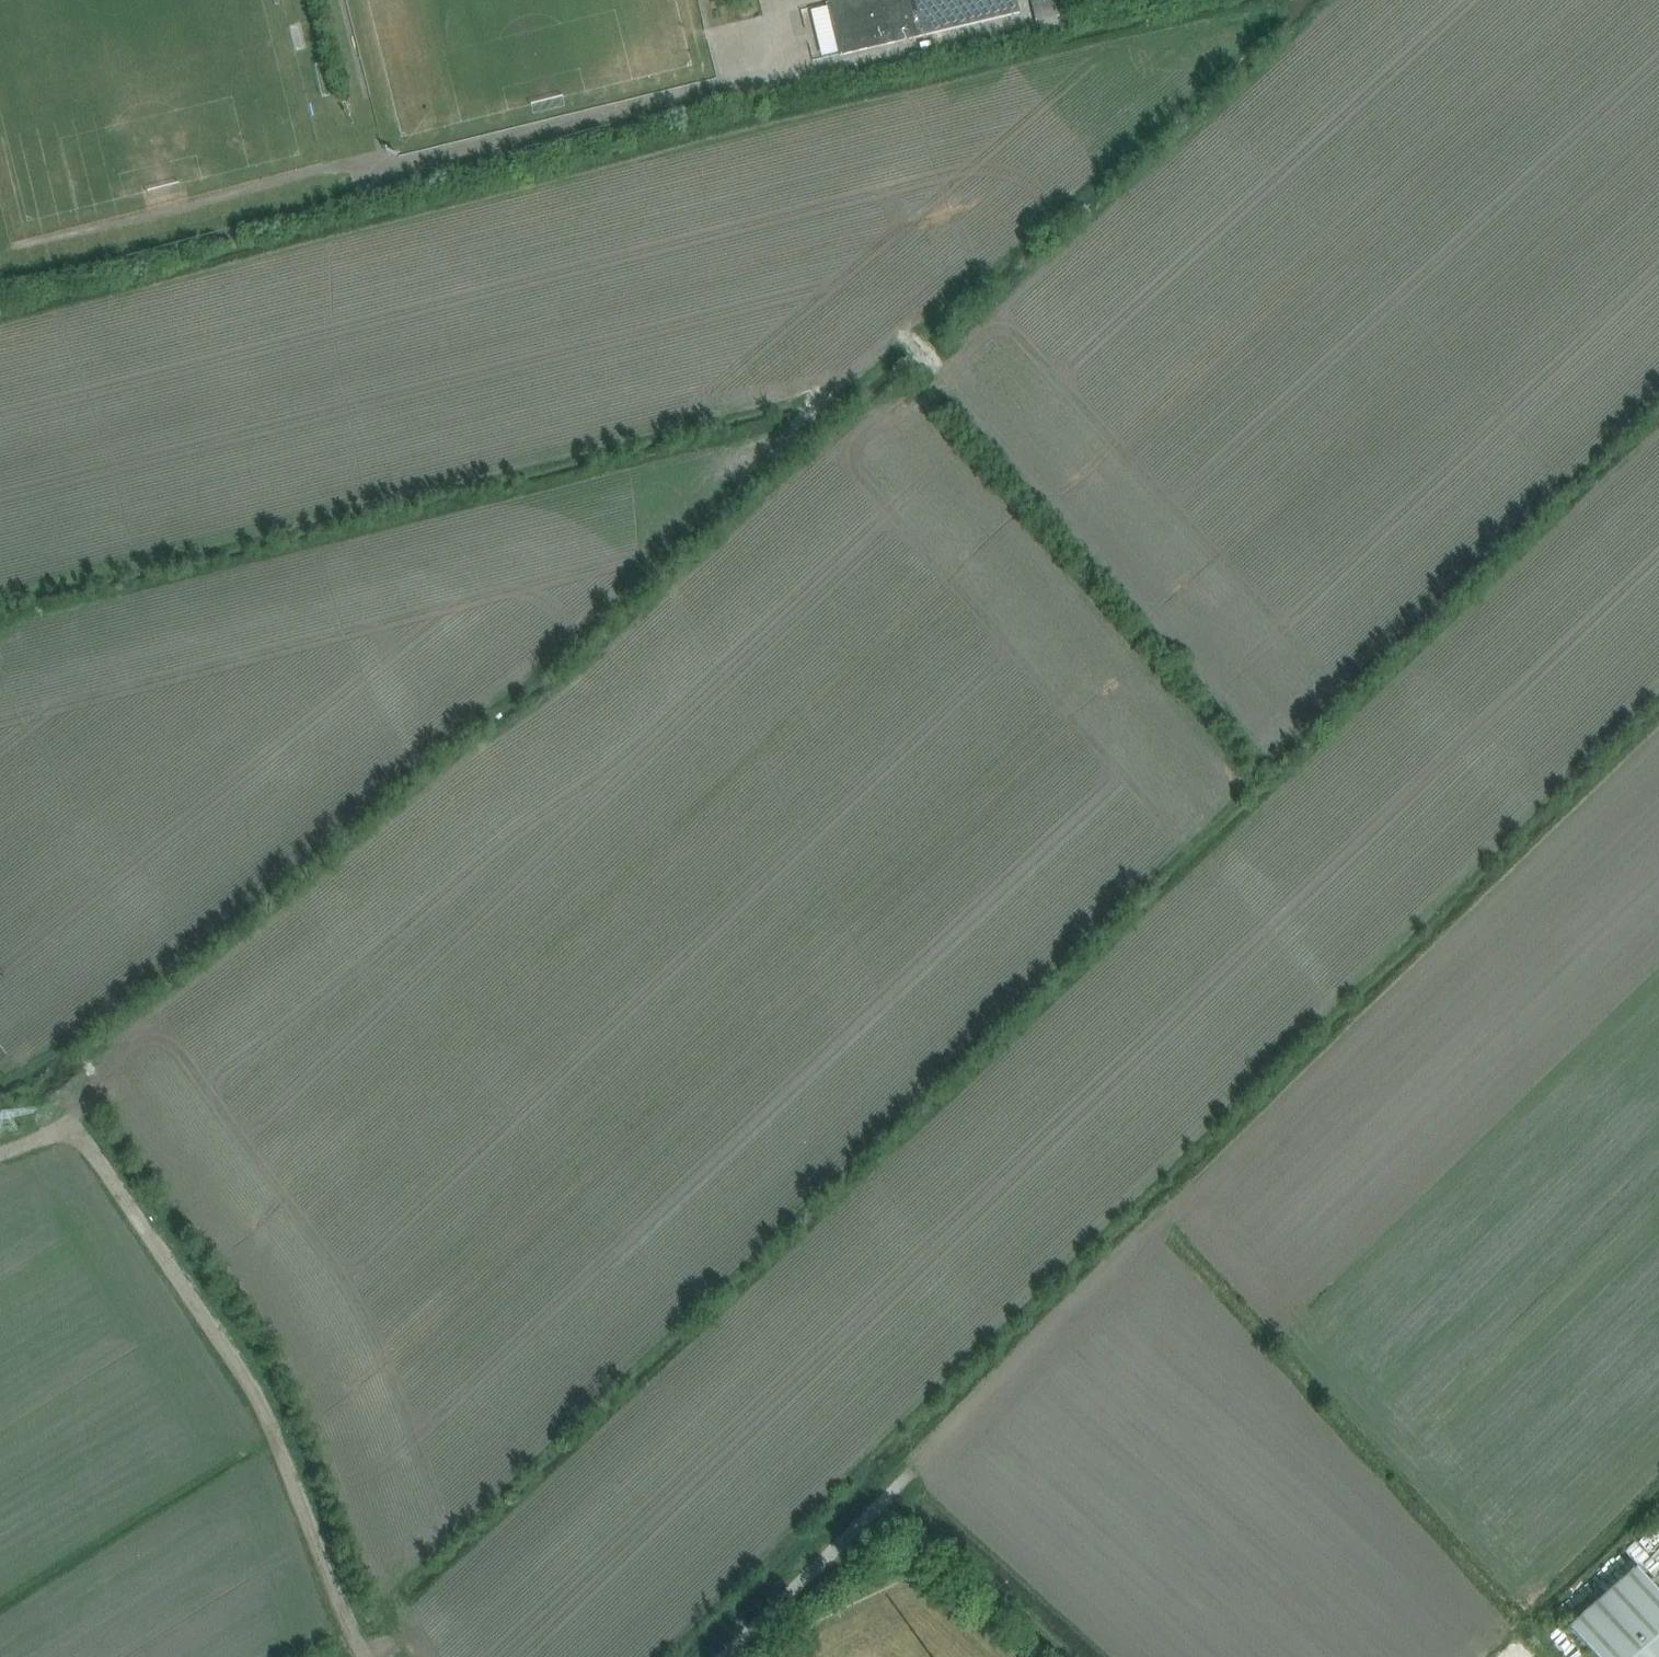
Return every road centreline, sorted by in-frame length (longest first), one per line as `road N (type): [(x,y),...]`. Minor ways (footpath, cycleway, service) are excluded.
road 1 (track): [(0,1156),(56,1135),(90,1152),(258,1398),(366,1656)]
road 2 (track): [(724,1656),(906,1479)]

